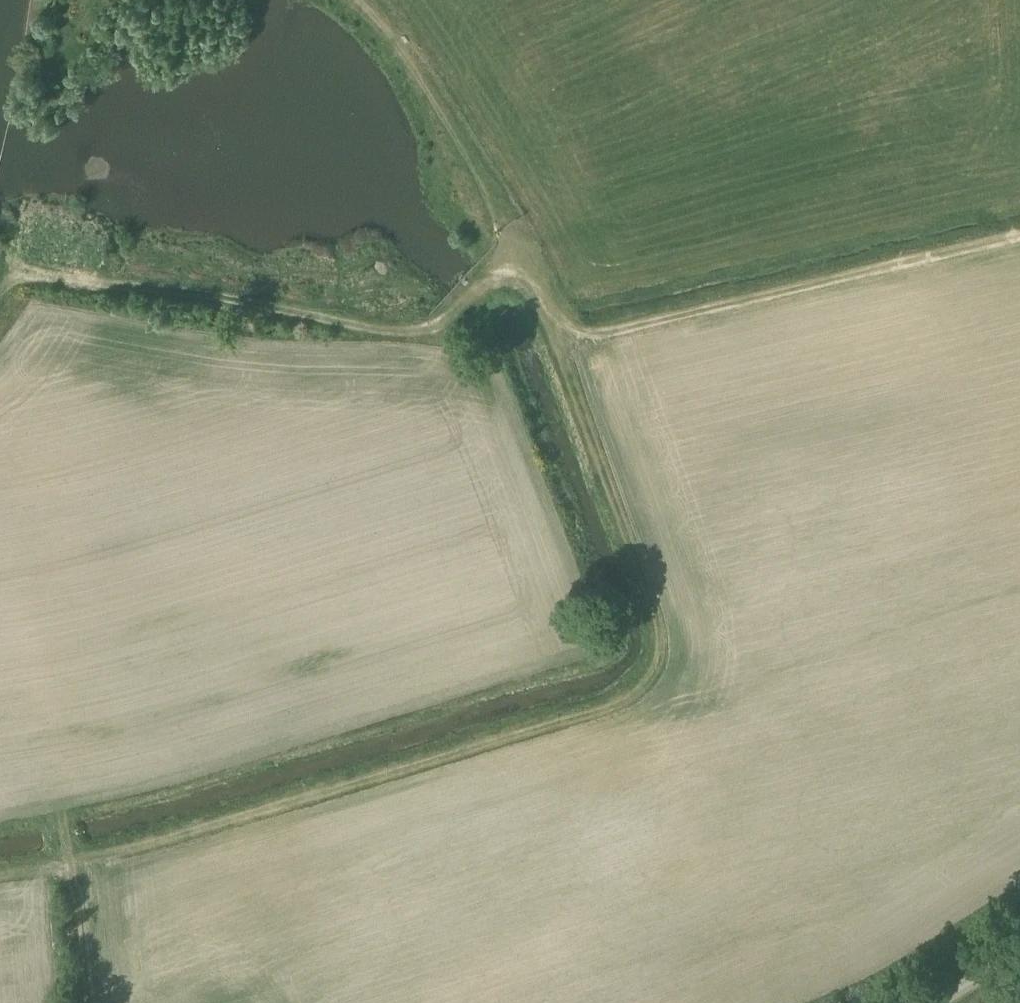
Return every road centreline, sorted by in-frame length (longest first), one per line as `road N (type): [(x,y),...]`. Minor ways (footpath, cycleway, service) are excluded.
road 1 (unclassified): [(905,1002),(1019,934)]

